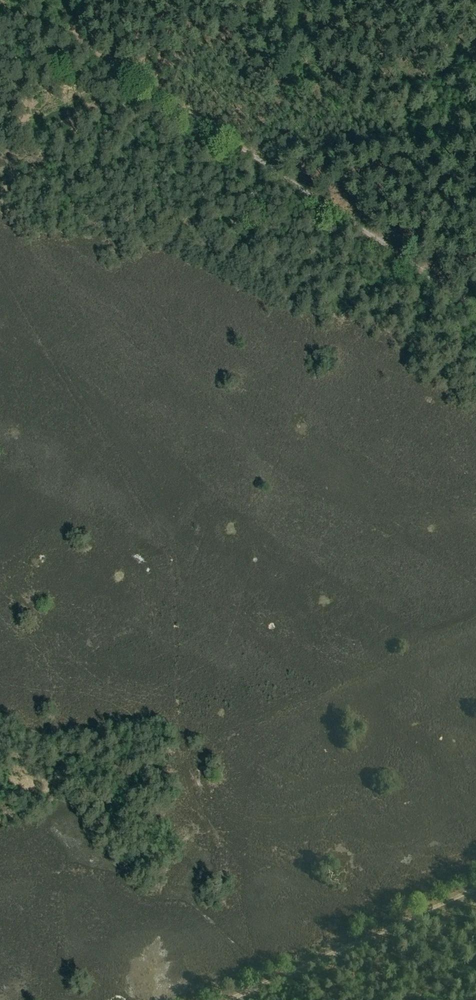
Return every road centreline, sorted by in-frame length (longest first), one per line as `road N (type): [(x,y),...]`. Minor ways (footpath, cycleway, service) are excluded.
road 1 (track): [(475,307),(85,46),(75,26),(84,0)]
road 2 (track): [(223,999),(475,887)]

